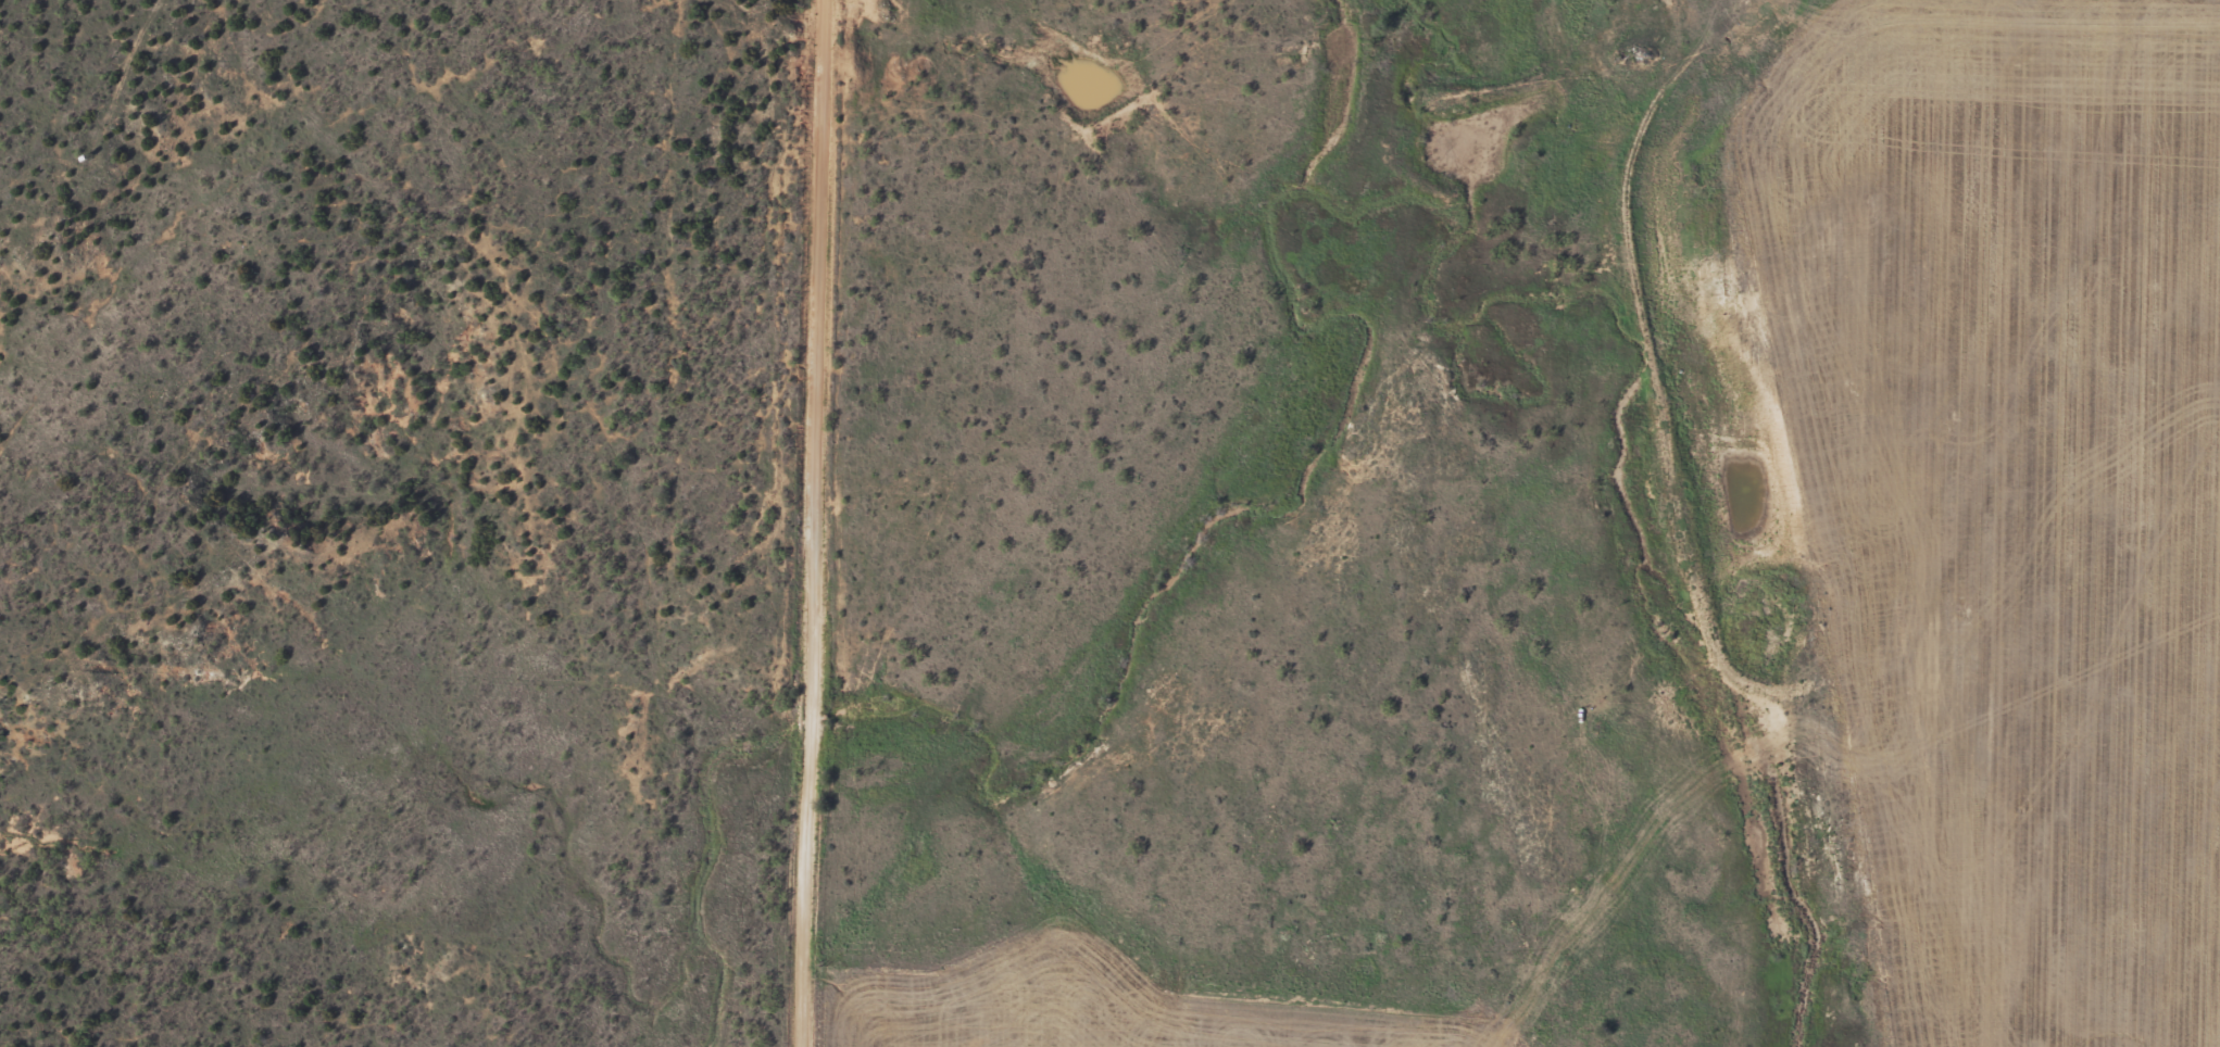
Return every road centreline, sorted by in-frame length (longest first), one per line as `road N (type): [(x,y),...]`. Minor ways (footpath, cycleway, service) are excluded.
road 1 (residential): [(804,1046),(828,0)]

